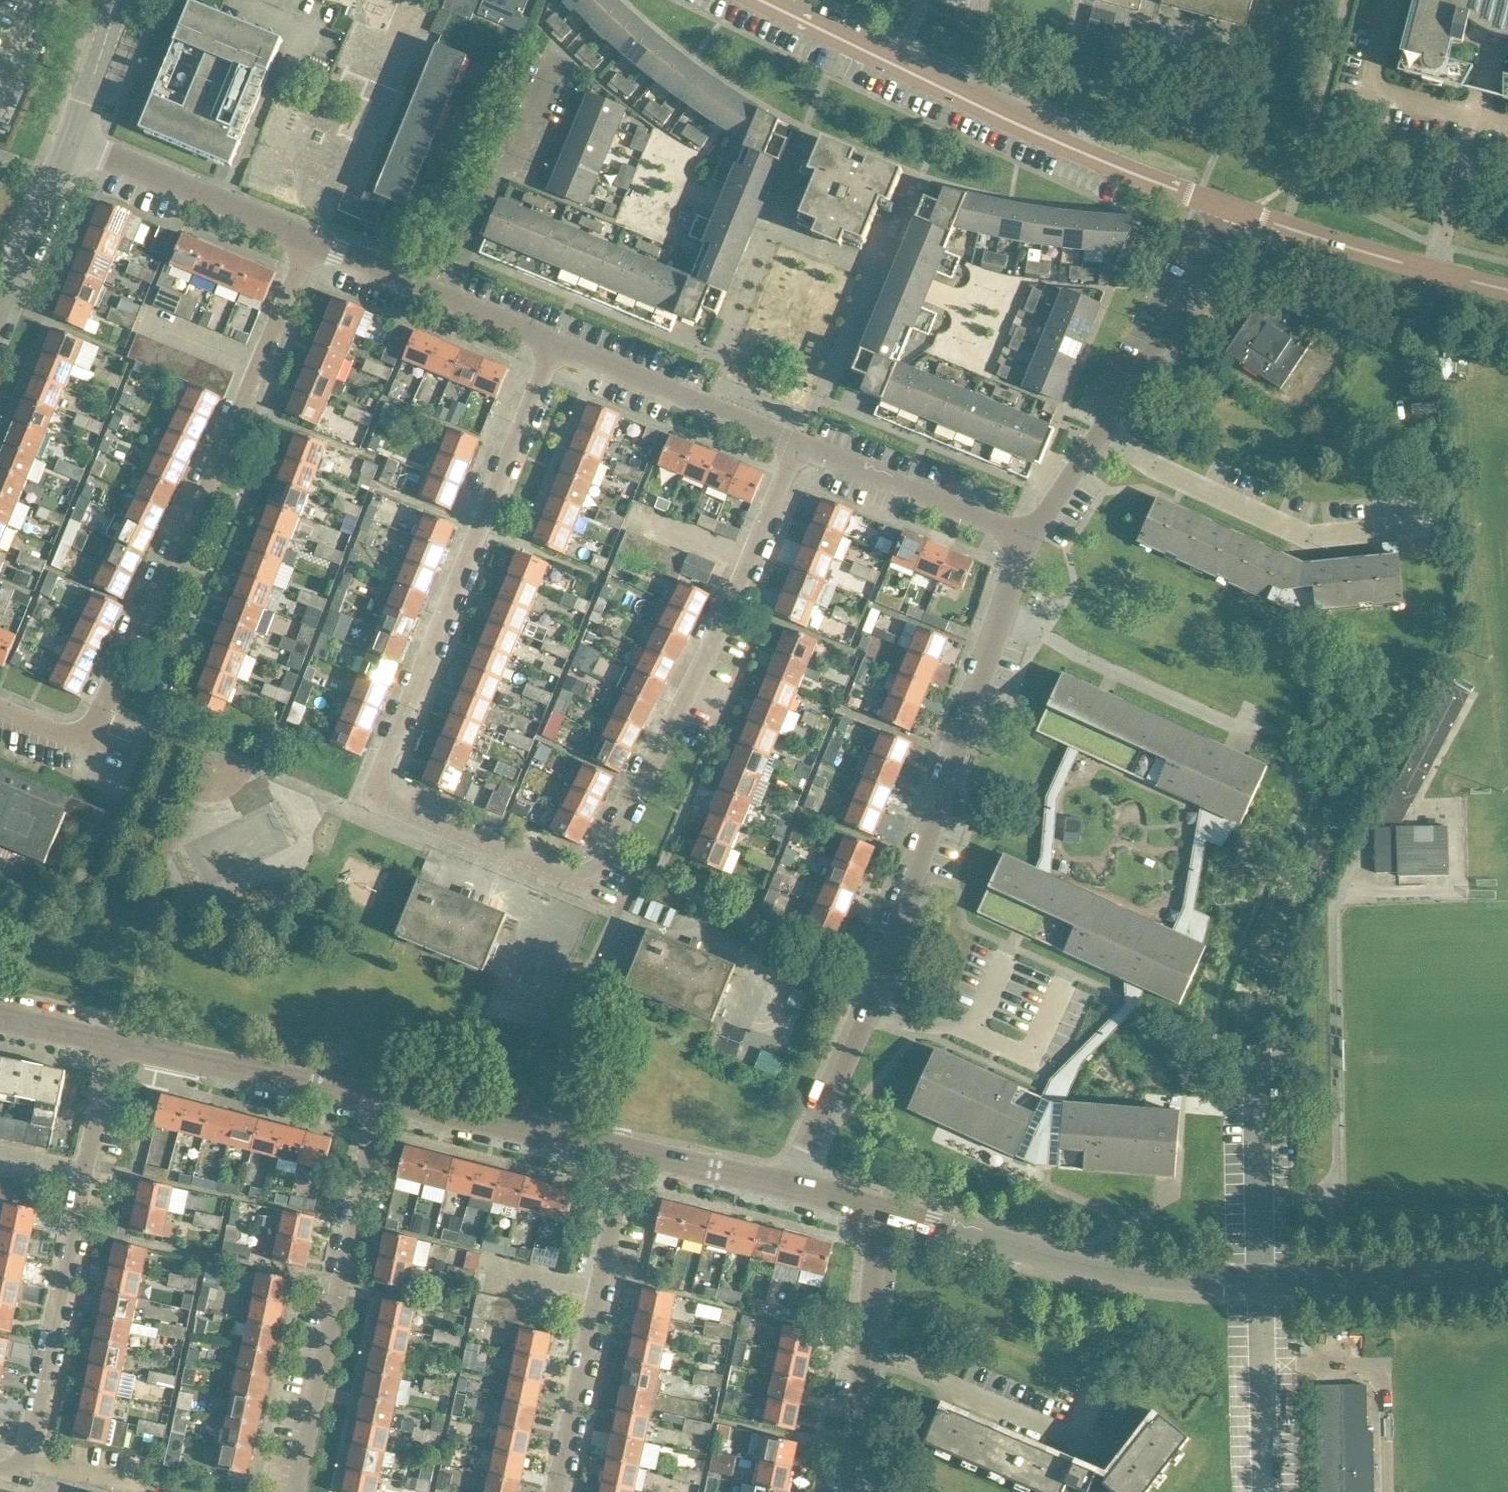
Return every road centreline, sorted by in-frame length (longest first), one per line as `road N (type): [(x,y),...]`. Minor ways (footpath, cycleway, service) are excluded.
road 1 (residential): [(558,344),(382,769),(382,788),(397,805),(569,875),(592,874),(607,860),(735,600),(799,444)]
road 2 (residential): [(1507,1277),(1192,1282),(881,1214)]
road 3 (residential): [(787,1191),(884,974),(1002,616)]
road 4 (residential): [(87,745),(311,240)]
road 5 (unclassified): [(1233,208),(1096,158),(760,0)]
road 6 (residential): [(114,1042),(29,1447),(15,1467),(0,1469)]
road 7 (residential): [(380,1100),(296,1491)]
road 8 (residential): [(1429,525),(1307,535),(1155,467),(1105,436)]
road 9 (residential): [(557,1491),(625,1151)]
road 10 (residential): [(380,1100),(114,1042)]
road 11 (residential): [(1245,731),(1002,616)]
road 12 (residential): [(558,344),(311,240)]
road 13 (residential): [(1105,436),(1233,208)]
road 14 (residential): [(799,444),(558,344)]
road 15 (residential): [(1107,1450),(868,1354)]
road 16 (residential): [(311,240),(73,143)]
road 17 (residential): [(625,1151),(380,1100)]
road 18 (residential): [(1026,540),(799,444)]
road 19 (unclassified): [(1434,273),(1233,208)]
road 20 (residential): [(1474,119),(1370,92),(1394,0)]
road 21 (residential): [(0,320),(73,143)]
road 22 (residential): [(787,1191),(625,1151)]
road 23 (residential): [(1434,273),(1474,119)]
road 24 (residential): [(73,143),(119,0)]
road 25 (residential): [(868,1354),(881,1214)]
road 26 (residential): [(852,1491),(868,1354)]
road 27 (residential): [(1026,540),(1105,436)]

